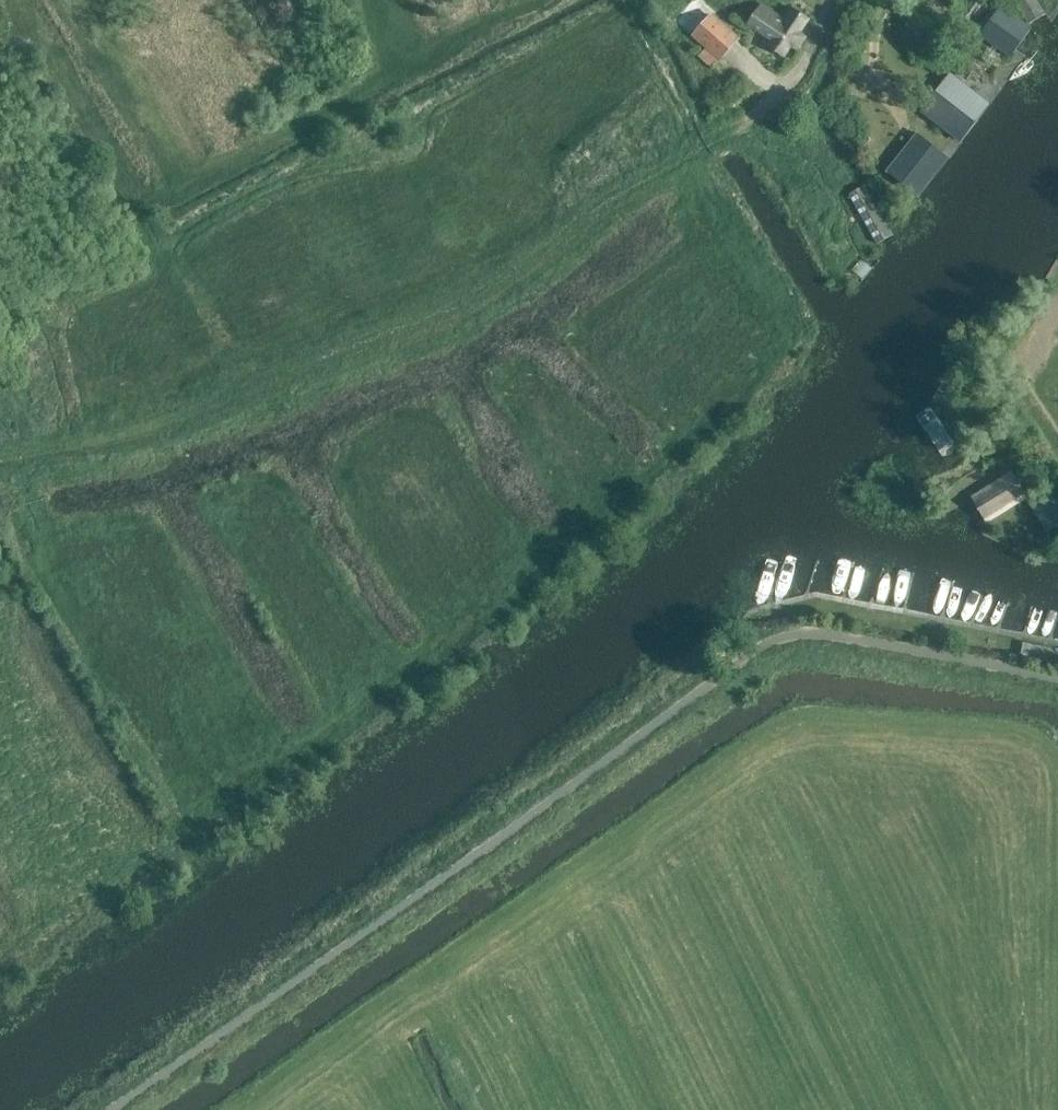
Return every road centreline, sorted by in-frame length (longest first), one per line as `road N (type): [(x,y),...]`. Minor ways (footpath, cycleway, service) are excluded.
road 1 (track): [(1057,286),(972,385)]

